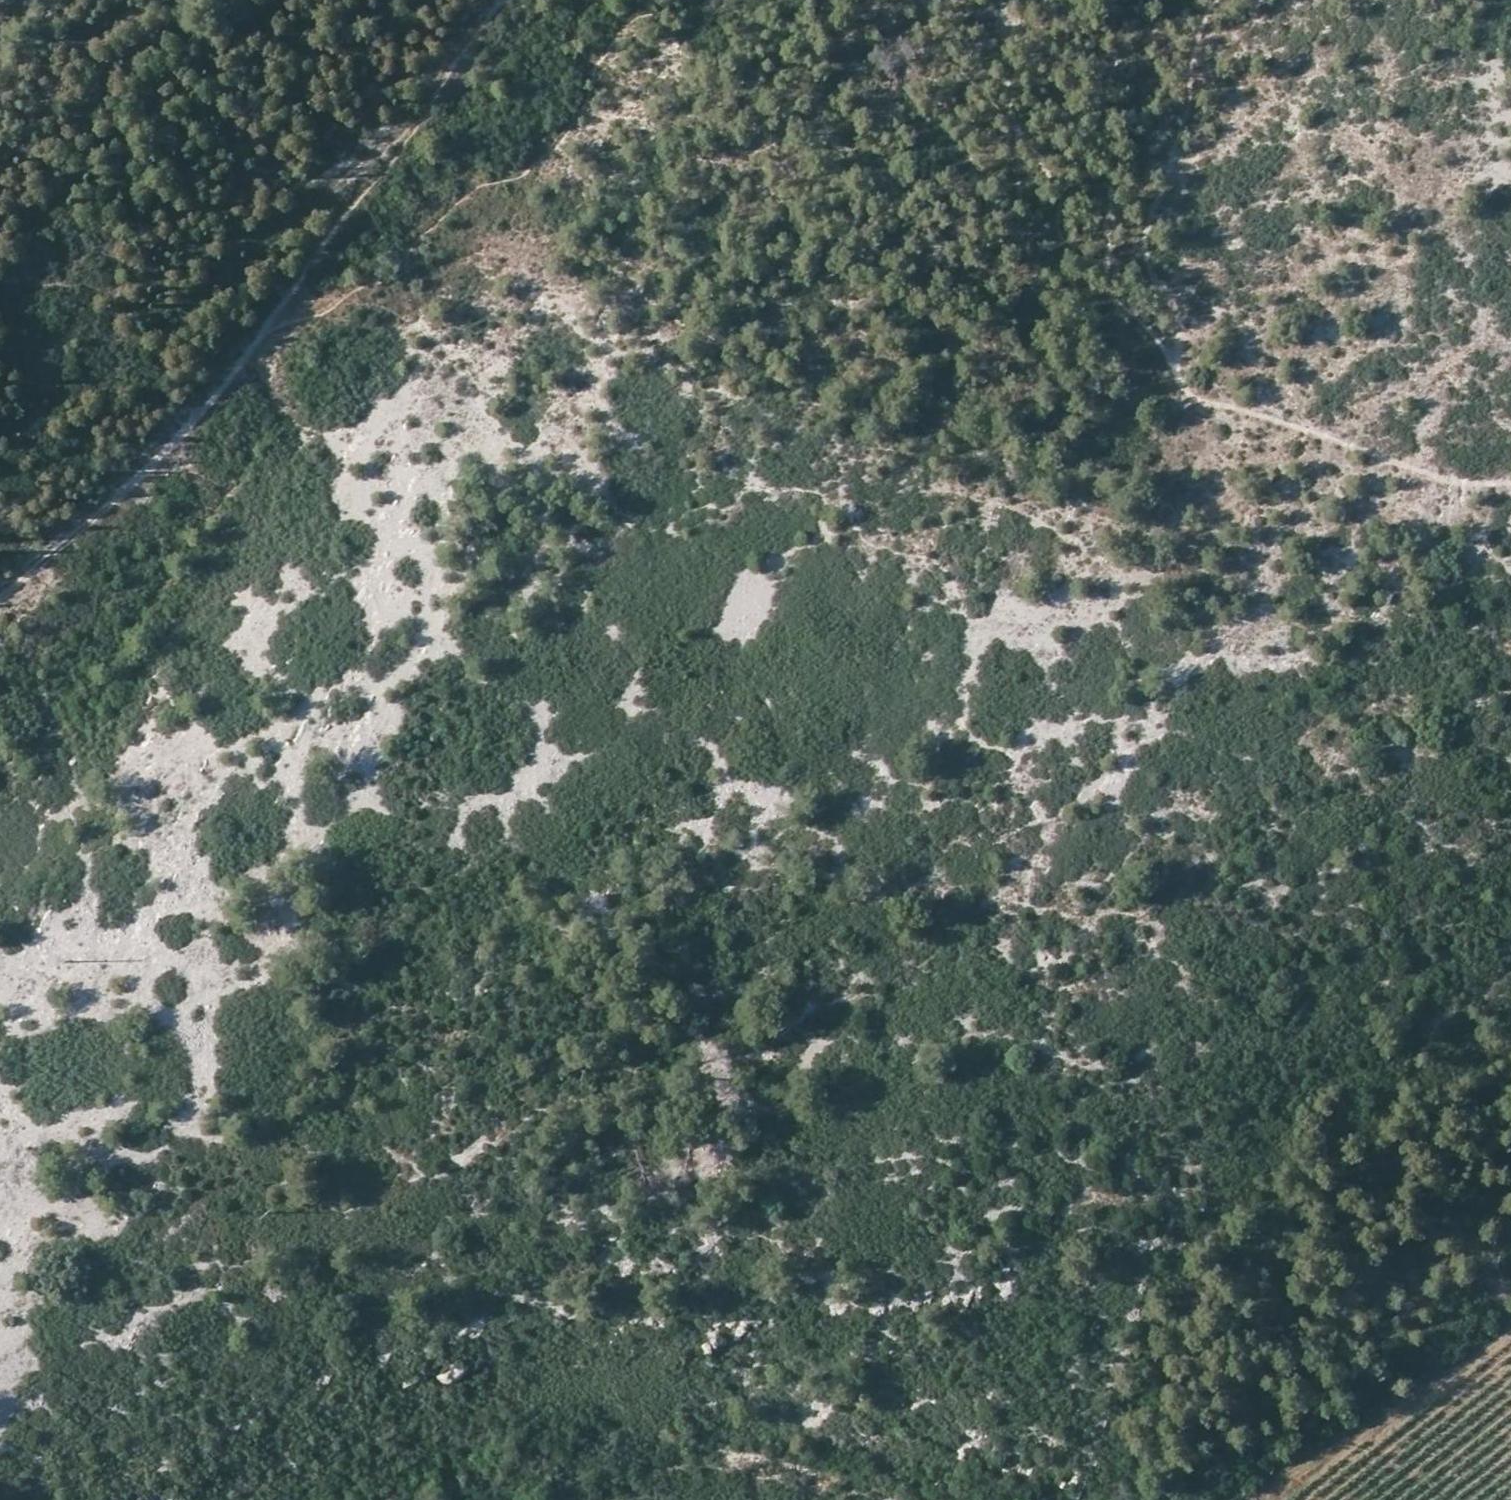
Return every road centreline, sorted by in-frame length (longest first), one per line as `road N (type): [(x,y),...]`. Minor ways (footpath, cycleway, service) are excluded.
road 1 (track): [(0,599),(212,402),(317,254),(394,163),(500,0)]
road 2 (track): [(1510,483),(1469,480),(1245,414),(1177,380),(1176,334),(1143,250),(1146,223),(1180,126),(1201,23),(1215,0)]

